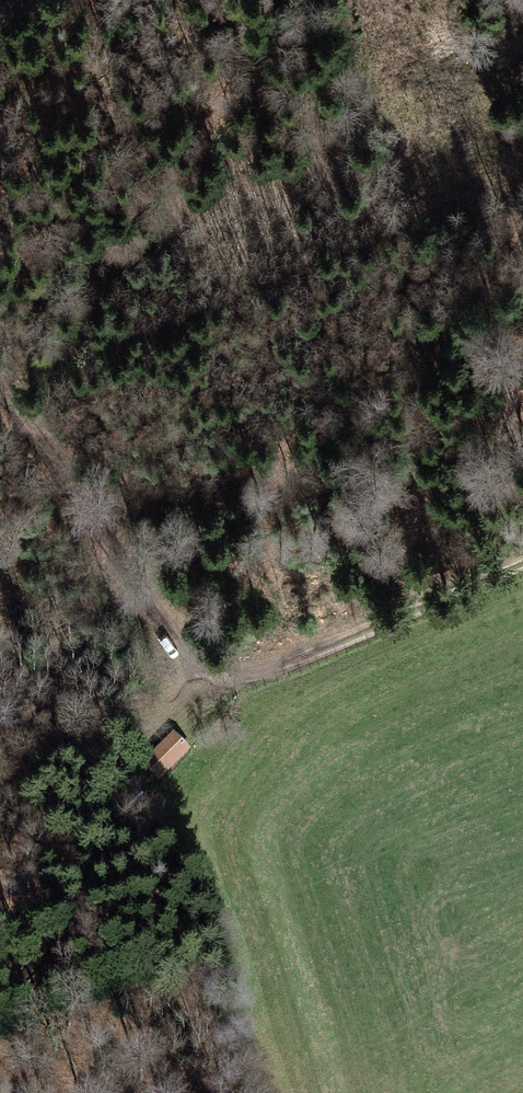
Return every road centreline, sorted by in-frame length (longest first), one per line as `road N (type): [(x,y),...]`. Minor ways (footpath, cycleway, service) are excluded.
road 1 (track): [(522,140),(0,353)]
road 2 (track): [(0,389),(207,686)]
road 3 (track): [(207,686),(240,687),(522,565)]

